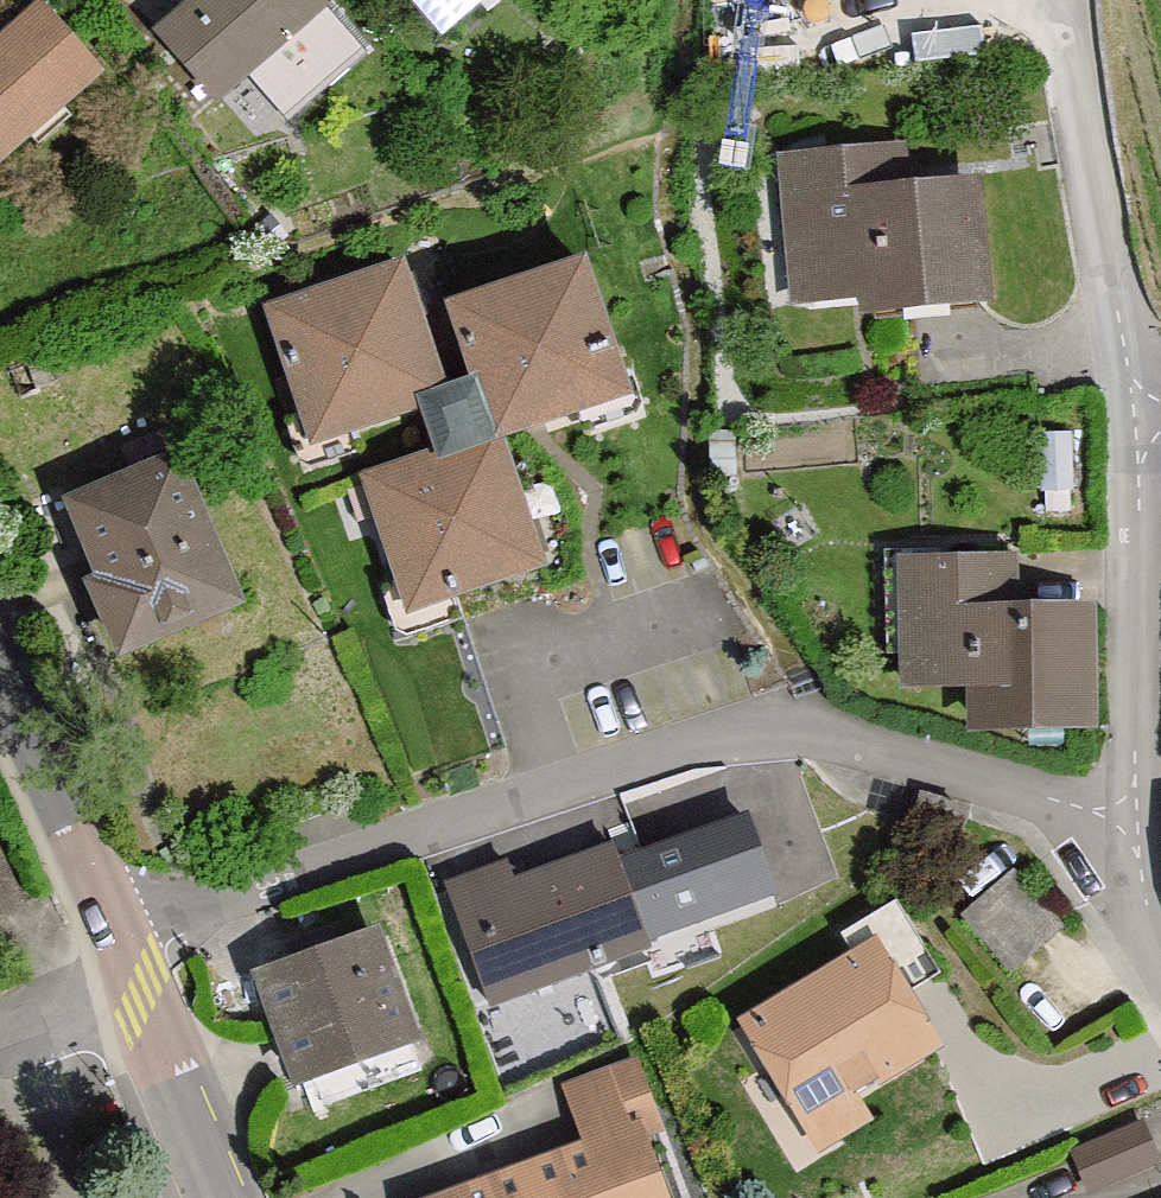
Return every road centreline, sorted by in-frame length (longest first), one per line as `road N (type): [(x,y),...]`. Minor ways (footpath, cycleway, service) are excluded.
road 1 (residential): [(112,935),(727,735),(840,735),(1131,823)]
road 2 (residential): [(1143,422),(1064,0)]
road 3 (residential): [(1131,823),(1143,422)]
road 4 (tertiary): [(112,935),(0,674)]
road 5 (tertiary): [(217,1197),(129,983)]
road 6 (residential): [(1160,965),(1131,823)]
road 7 (residential): [(129,983),(0,1032)]

